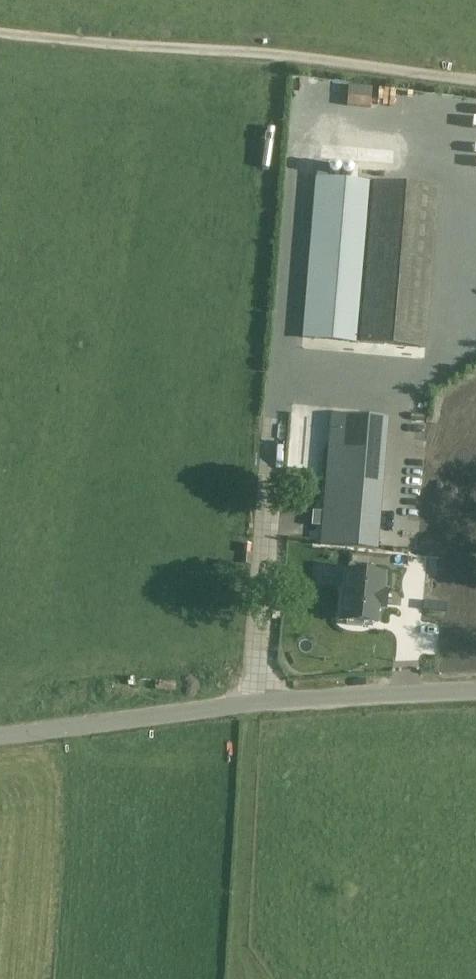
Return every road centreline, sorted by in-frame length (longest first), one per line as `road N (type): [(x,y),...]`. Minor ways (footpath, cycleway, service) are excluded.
road 1 (unclassified): [(0,736),(294,699),(475,690)]
road 2 (track): [(475,80),(0,35)]

